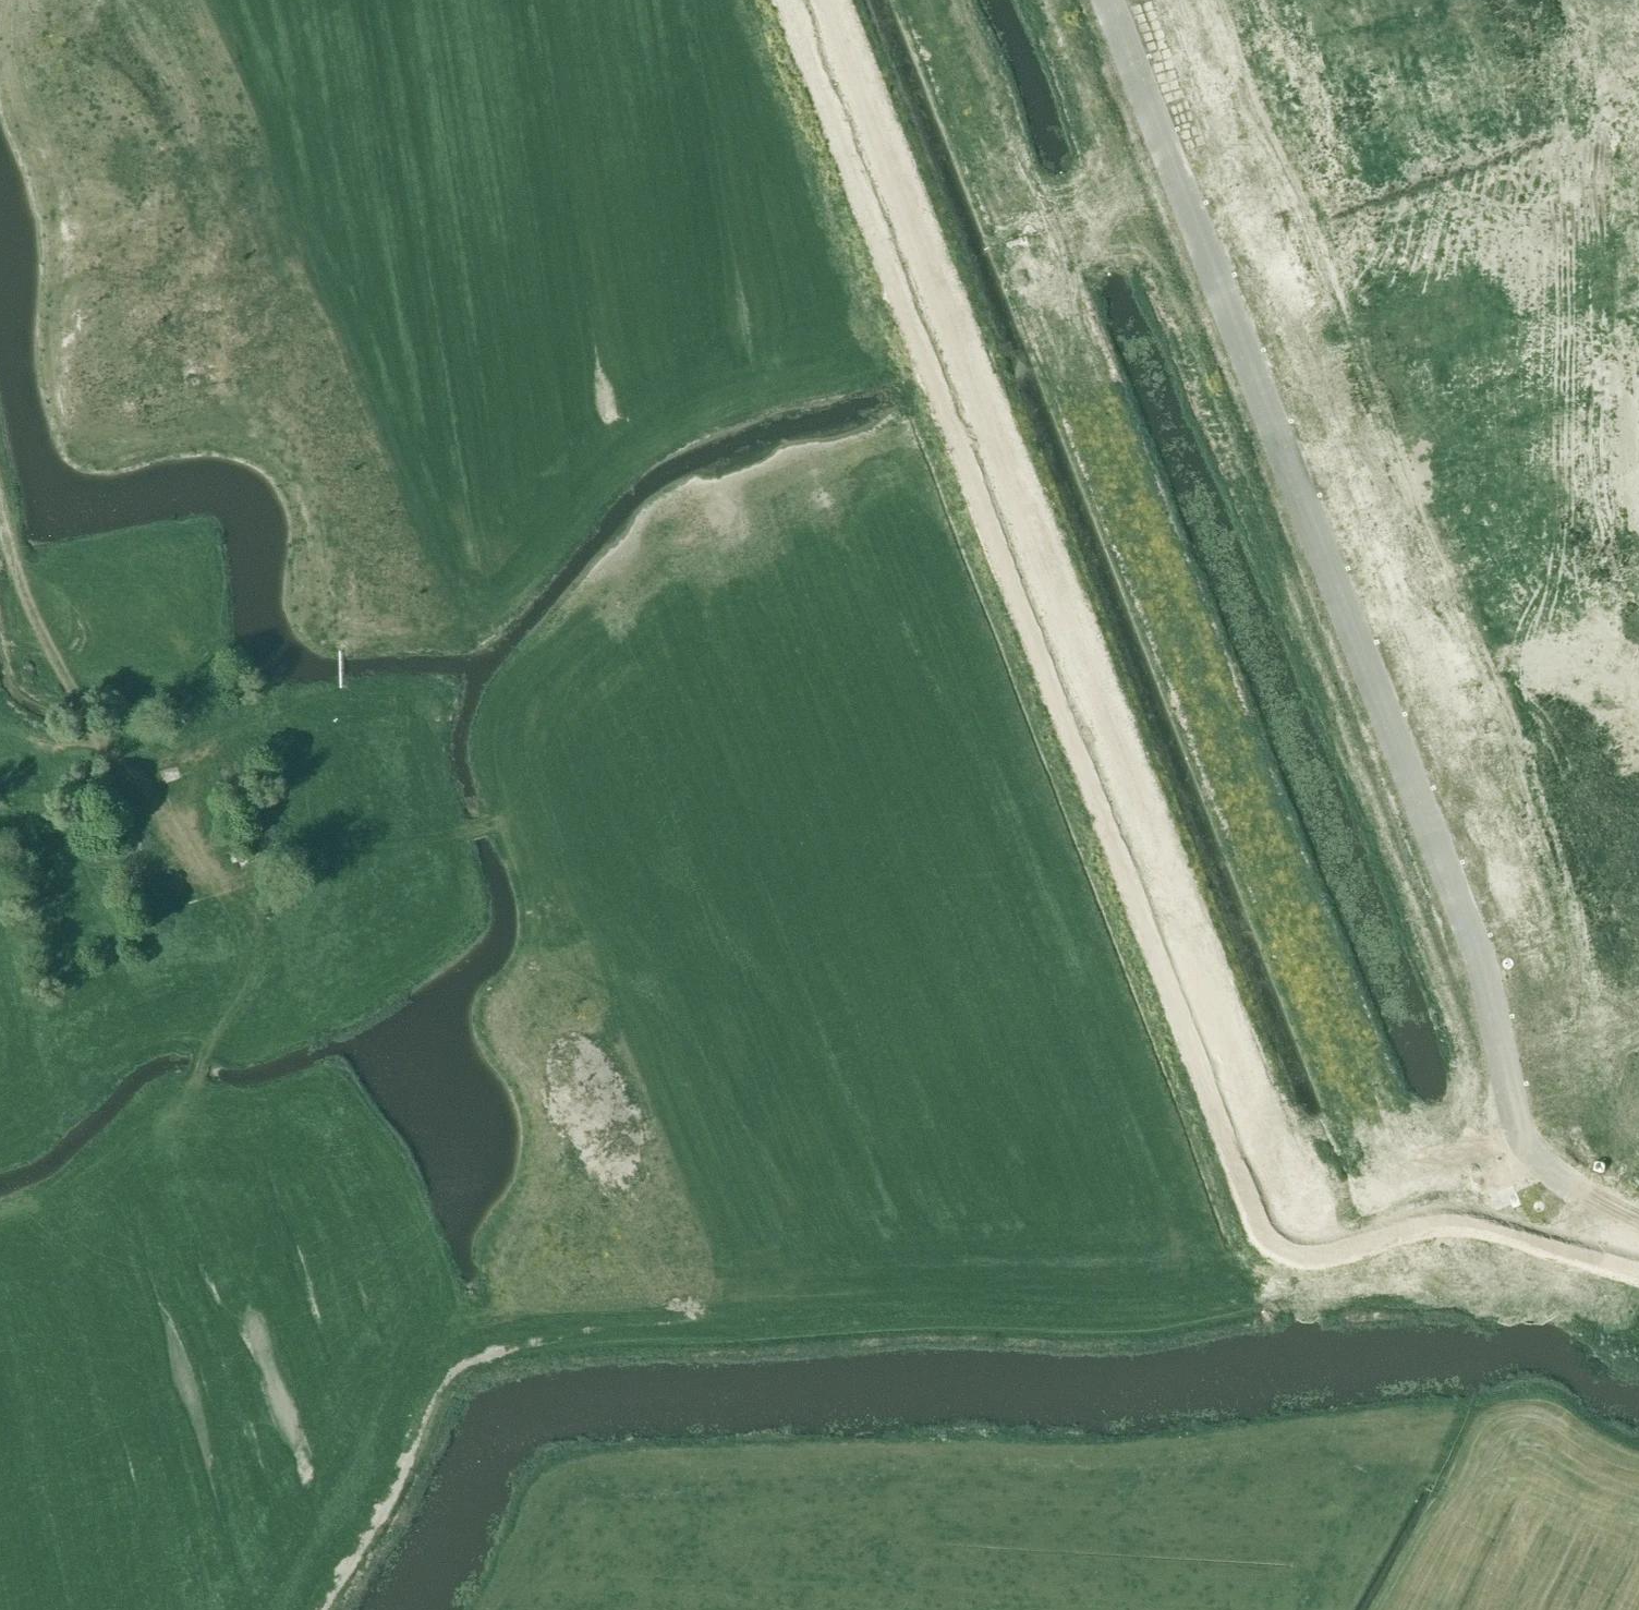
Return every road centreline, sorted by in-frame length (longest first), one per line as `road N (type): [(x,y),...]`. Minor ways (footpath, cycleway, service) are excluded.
road 1 (unclassified): [(821,0),(1279,1180),(1309,1211),(1357,1212),(1527,1143)]
road 2 (unclassified): [(1527,1143),(1482,965),(1106,0)]

